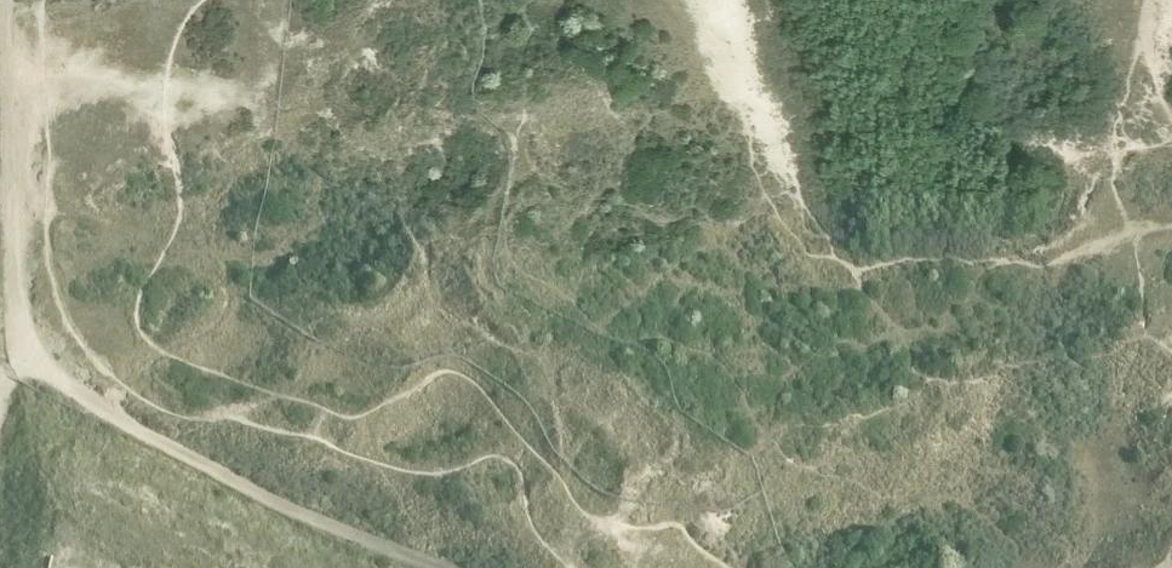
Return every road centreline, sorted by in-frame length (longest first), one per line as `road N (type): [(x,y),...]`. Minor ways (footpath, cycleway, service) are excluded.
road 1 (track): [(437,567),(235,479),(106,411),(39,362),(16,281),(5,0)]

